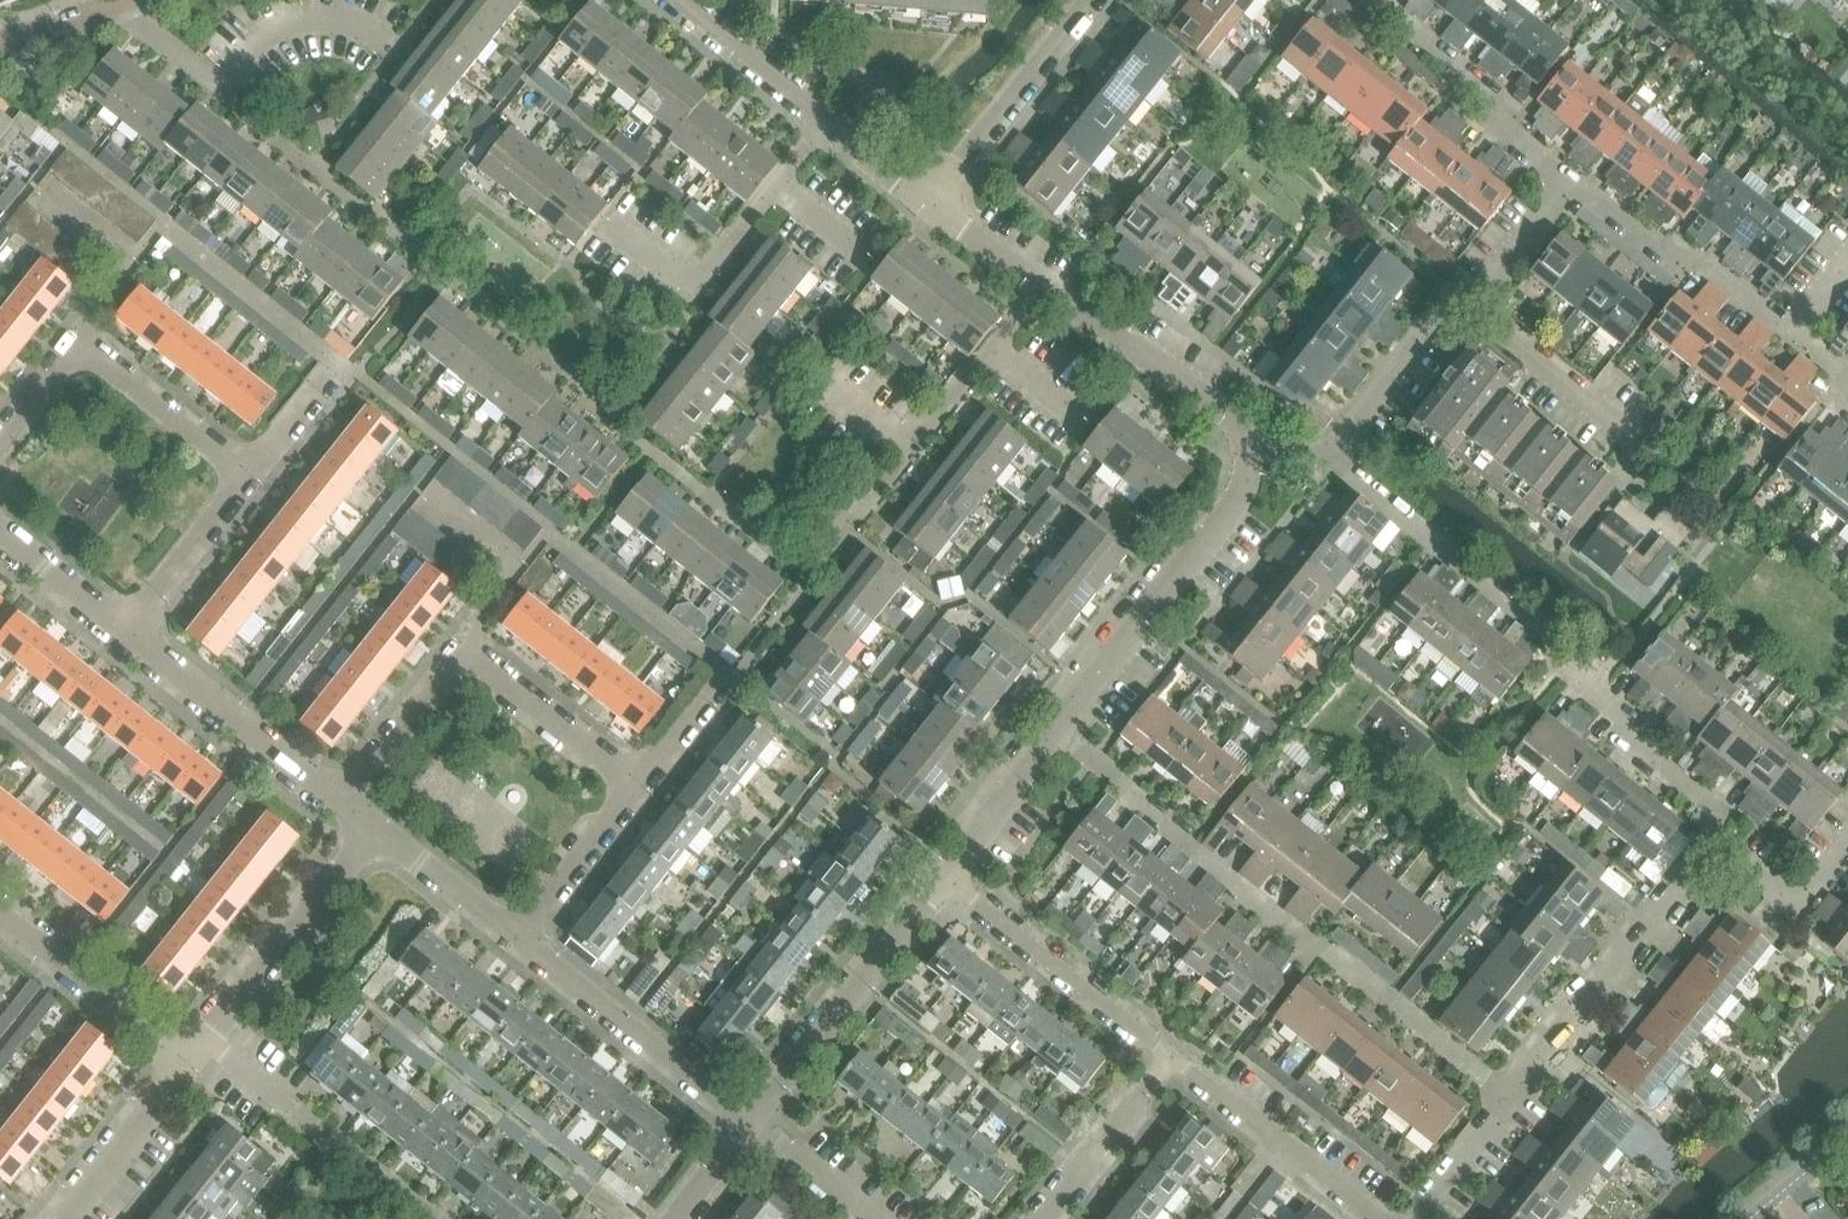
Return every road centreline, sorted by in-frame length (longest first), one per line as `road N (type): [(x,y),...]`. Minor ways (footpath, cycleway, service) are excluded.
road 1 (residential): [(1503,1095),(1320,946),(1304,944),(1053,728)]
road 2 (residential): [(1713,839),(1699,805),(1595,698),(1550,636),(1328,448)]
road 3 (residential): [(344,803),(463,646),(638,781)]
road 4 (residential): [(1847,392),(1838,368),(1703,259),(1668,253),(1571,177)]
road 5 (residential): [(0,440),(82,340),(250,476)]
road 6 (residential): [(1053,728),(1242,486),(1257,451)]
road 7 (residential): [(1503,1095),(1713,839)]
road 8 (residential): [(823,383),(909,449),(1040,285)]
road 9 (residential): [(749,1120),(945,875)]
road 10 (residential): [(129,0),(135,15),(216,80),(245,44),(283,18),(334,13),(379,27)]
road 11 (residential): [(616,224),(694,286),(823,120)]
road 12 (residential): [(749,1120),(516,938)]
road 13 (residential): [(1170,1054),(945,875)]
road 14 (residential): [(344,803),(124,628)]
road 15 (residential): [(202,1044),(375,827)]
road 16 (residential): [(1257,451),(1235,422),(1040,285)]
road 17 (residential): [(1571,177),(1363,0)]
road 18 (residential): [(1382,1218),(1170,1054)]
road 19 (residential): [(1090,0),(926,204)]
road 20 (residential): [(186,1063),(0,913)]
road 21 (residential): [(1037,1218),(1170,1054)]
road 22 (residential): [(1328,448),(1434,319),(1471,308)]
road 23 (residential): [(61,1218),(186,1063)]
road 24 (residential): [(516,938),(638,781)]
road 25 (residential): [(124,628),(250,476)]
road 26 (residential): [(1620,422),(1471,308)]
road 27 (residential): [(823,120),(681,0)]
road 28 (residential): [(945,875),(1053,728)]
road 29 (residential): [(516,938),(375,827)]
road 30 (residential): [(1471,308),(1571,177)]
road 31 (residential): [(749,1120),(876,1218)]
road 32 (residential): [(1402,1218),(1503,1095)]
road 33 (residential): [(124,628),(0,529)]
road 34 (residential): [(1040,285),(926,204)]
road 35 (residential): [(926,204),(823,120)]
road 36 (residential): [(638,781),(722,679)]
road 37 (residential): [(669,1218),(749,1120)]
road 38 (residential): [(250,476),(332,382)]

